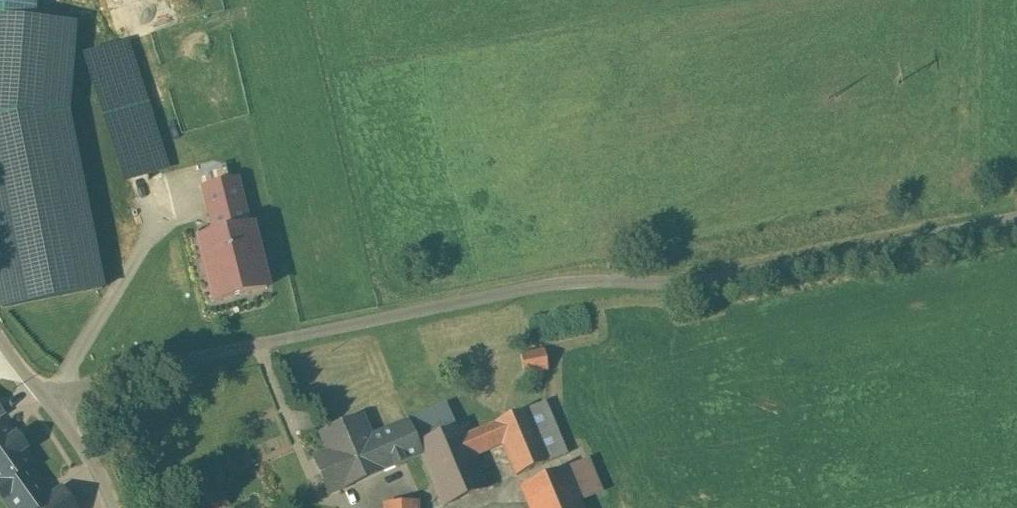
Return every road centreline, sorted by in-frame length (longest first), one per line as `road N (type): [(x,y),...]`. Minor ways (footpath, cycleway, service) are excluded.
road 1 (unclassified): [(1016,215),(679,285),(562,283),(424,309),(190,357),(51,403)]
road 2 (unclassified): [(112,507),(100,473),(51,403)]

